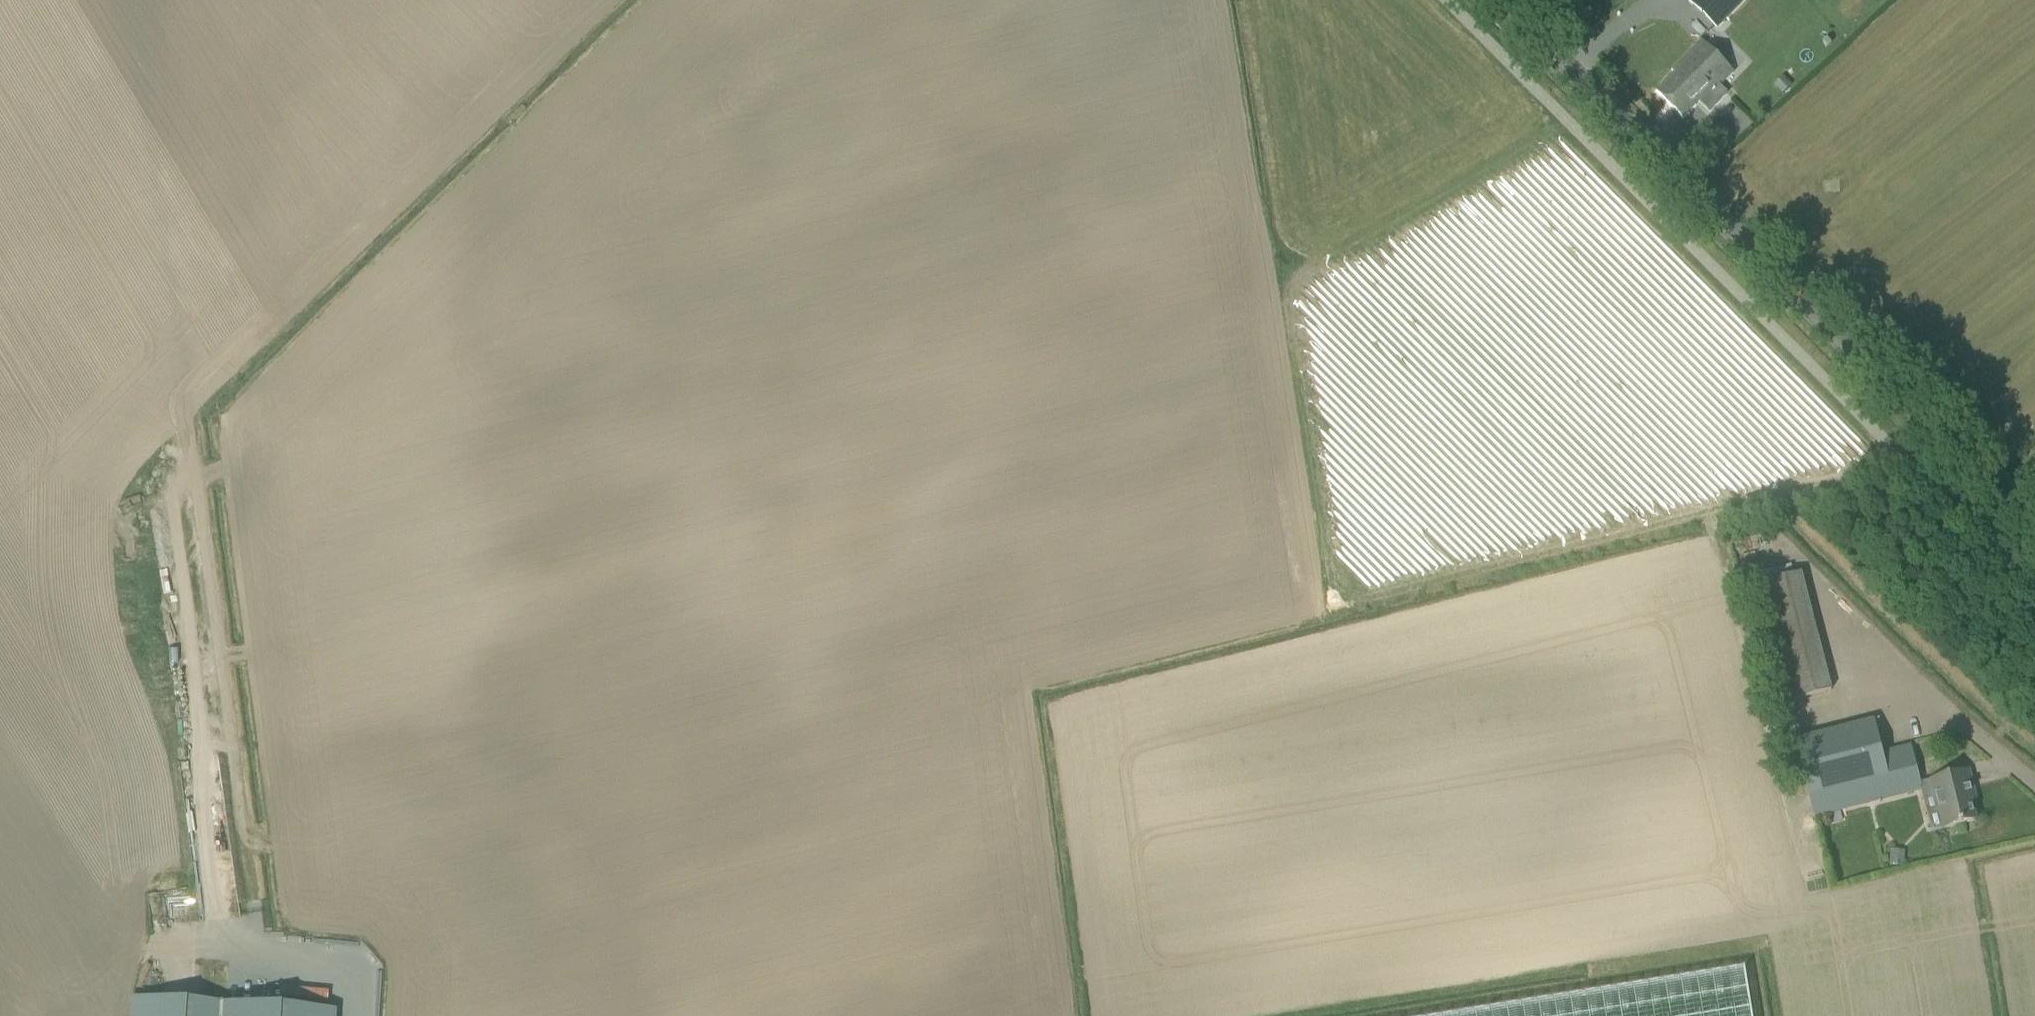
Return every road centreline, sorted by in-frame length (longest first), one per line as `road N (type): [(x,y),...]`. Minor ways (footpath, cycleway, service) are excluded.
road 1 (tertiary): [(2034,532),(1504,0)]
road 2 (track): [(256,945),(190,459)]

